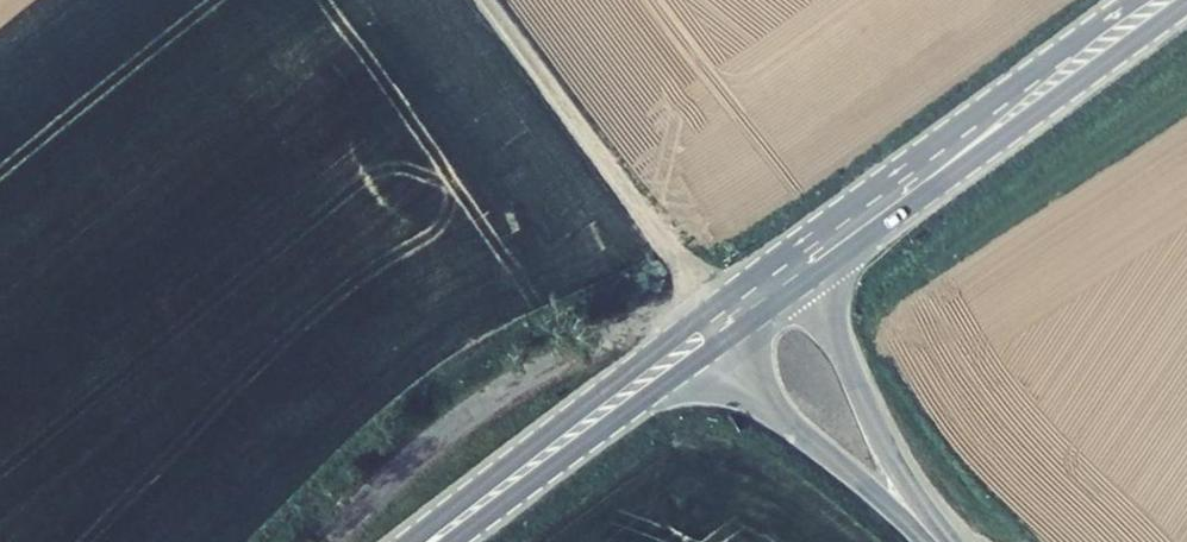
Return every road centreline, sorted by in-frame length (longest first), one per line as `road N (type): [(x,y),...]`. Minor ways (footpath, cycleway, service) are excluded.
road 1 (primary): [(799,287),(1186,6)]
road 2 (primary): [(1142,0),(778,262)]
road 3 (unclassified): [(481,0),(708,313)]
road 4 (primary): [(708,313),(412,541)]
road 5 (primary): [(448,541),(725,338)]
road 6 (tertiary): [(945,541),(874,423),(837,340),(799,287)]
road 7 (tertiary): [(725,338),(794,427),(930,541)]

